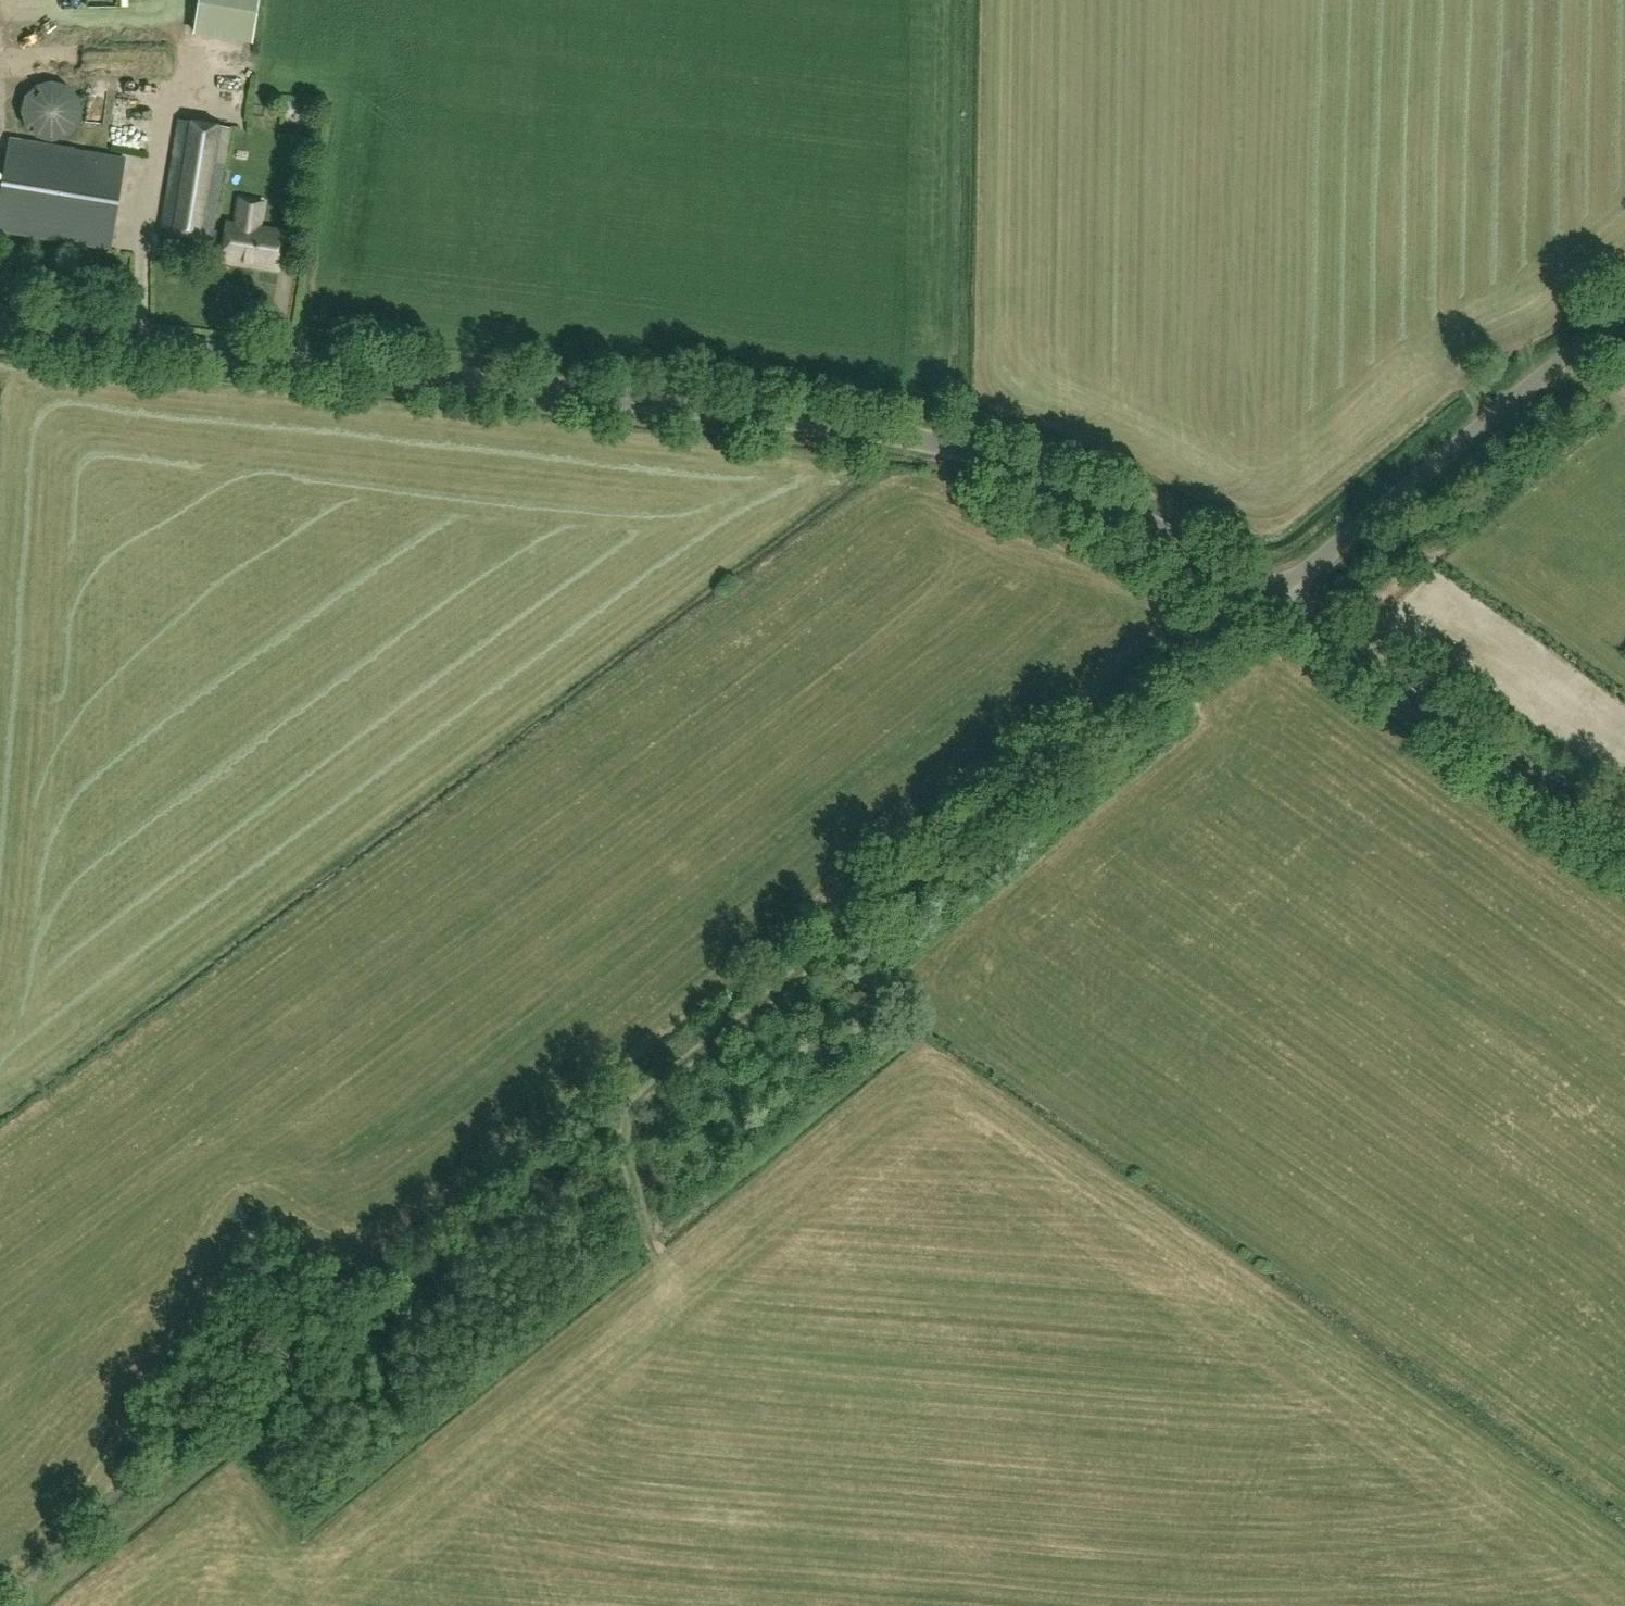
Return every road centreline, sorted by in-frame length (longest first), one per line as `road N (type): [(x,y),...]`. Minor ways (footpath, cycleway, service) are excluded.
road 1 (unclassified): [(0,314),(931,440),(1110,503),(1273,599)]
road 2 (unclassified): [(1273,599),(1624,310)]
road 3 (unclassified): [(1273,599),(1624,848)]

